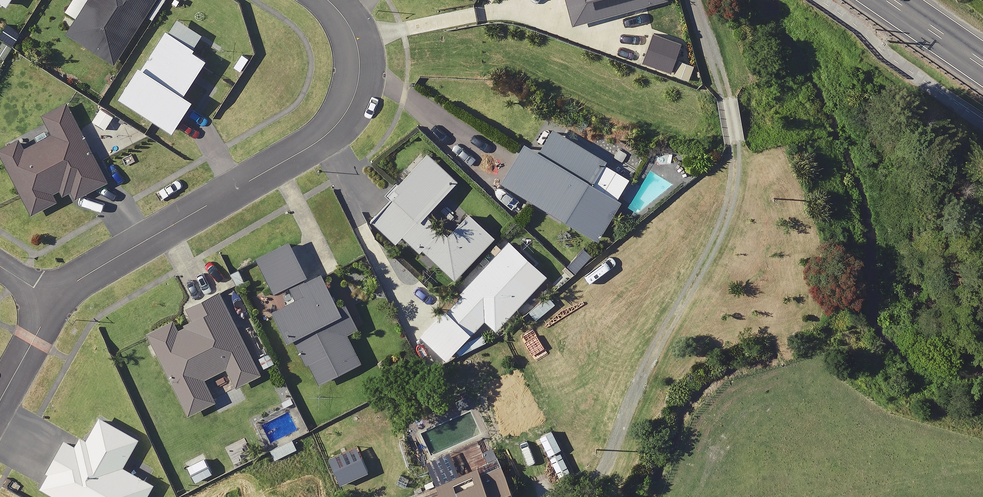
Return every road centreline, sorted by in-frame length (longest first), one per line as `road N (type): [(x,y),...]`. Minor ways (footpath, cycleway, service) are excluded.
road 1 (residential): [(326,0),(357,40),(361,65),(349,108),(332,131),(55,301)]

